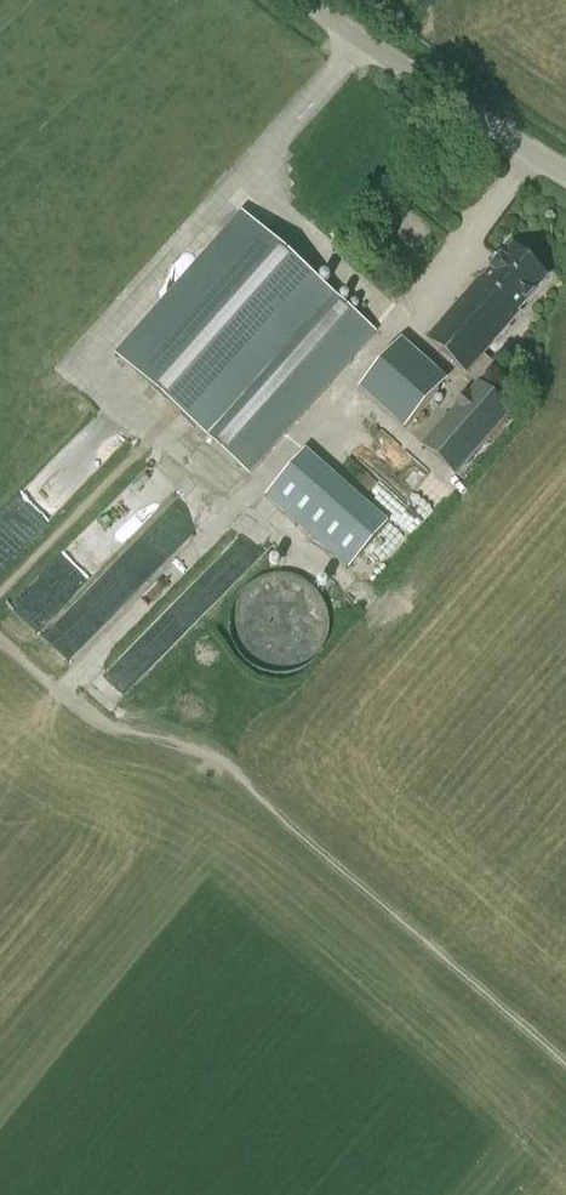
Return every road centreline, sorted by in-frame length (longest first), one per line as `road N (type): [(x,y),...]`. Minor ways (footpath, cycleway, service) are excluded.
road 1 (unclassified): [(565,175),(306,0)]

